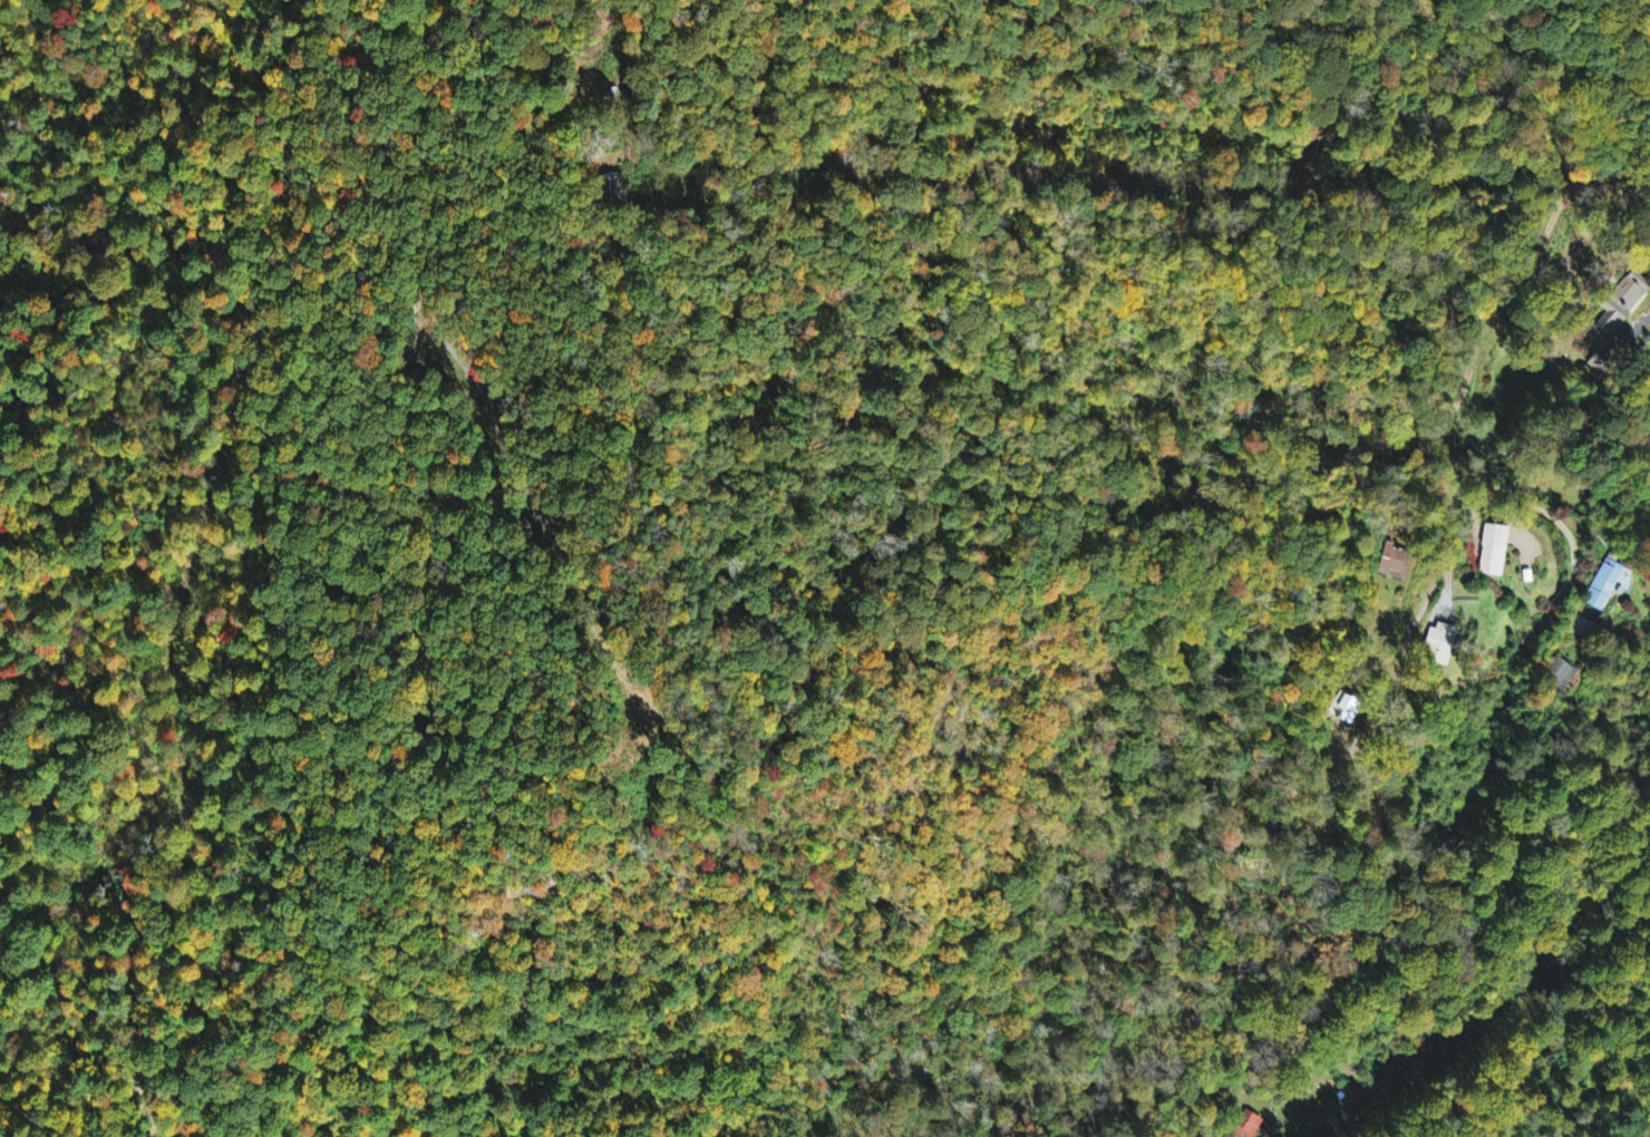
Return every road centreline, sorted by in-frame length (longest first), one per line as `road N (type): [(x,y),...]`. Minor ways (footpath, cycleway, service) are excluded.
road 1 (residential): [(422,0),(434,50),(423,119),(435,195),(416,305),(439,536),(424,630),(436,702),(418,709),(404,691),(386,649),(370,540),(292,414),(255,310),(243,307),(232,324),(239,393),(167,657),(185,788),(179,855),(130,972),(135,1062),(157,1136)]
road 2 (residential): [(1649,203),(1602,183),(1578,185),(1534,259),(1485,304),(1460,399),(1431,440),(1457,514),(1443,568),(1395,667),(1376,664),(1370,625)]
road 3 (residential): [(1431,456),(1557,516),(1576,554),(1571,572)]

